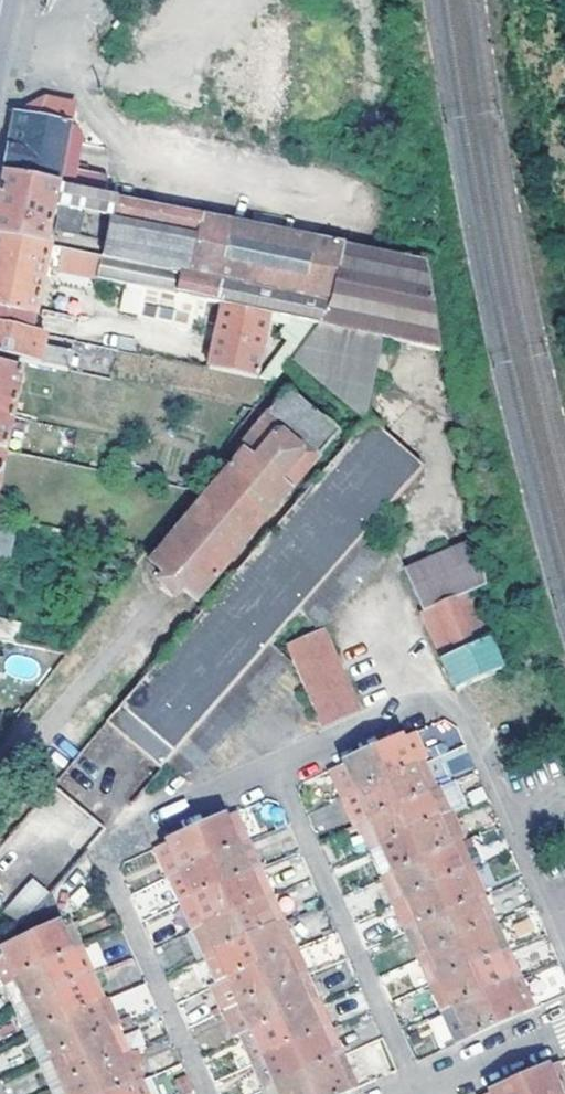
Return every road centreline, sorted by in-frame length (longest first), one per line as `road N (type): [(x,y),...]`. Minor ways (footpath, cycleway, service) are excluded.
road 1 (residential): [(277,771),(139,834),(106,873),(205,1093)]
road 2 (residential): [(277,771),(435,710),(472,731),(564,916)]
road 3 (residential): [(277,771),(418,1093)]
road 4 (residential): [(564,1030),(418,1093)]

